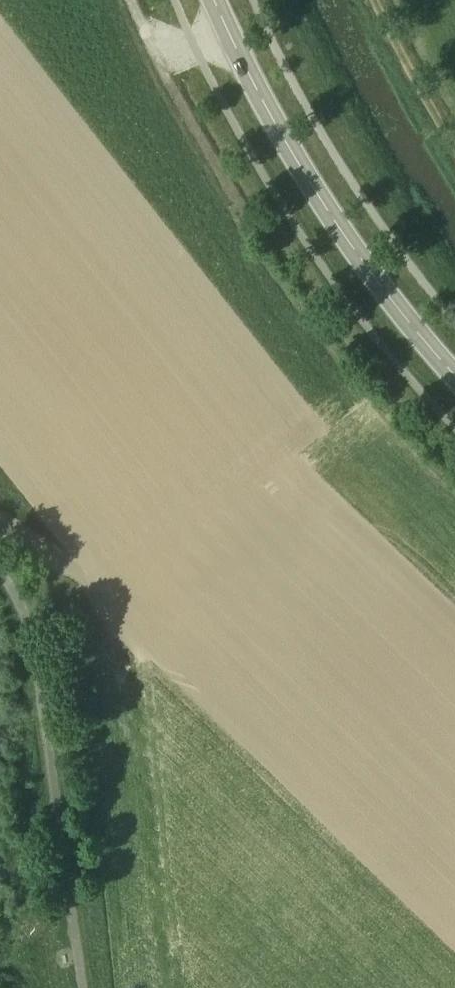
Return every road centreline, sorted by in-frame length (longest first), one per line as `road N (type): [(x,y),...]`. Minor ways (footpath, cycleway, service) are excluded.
road 1 (secondary): [(454,375),(359,253),(296,154),(216,0)]

